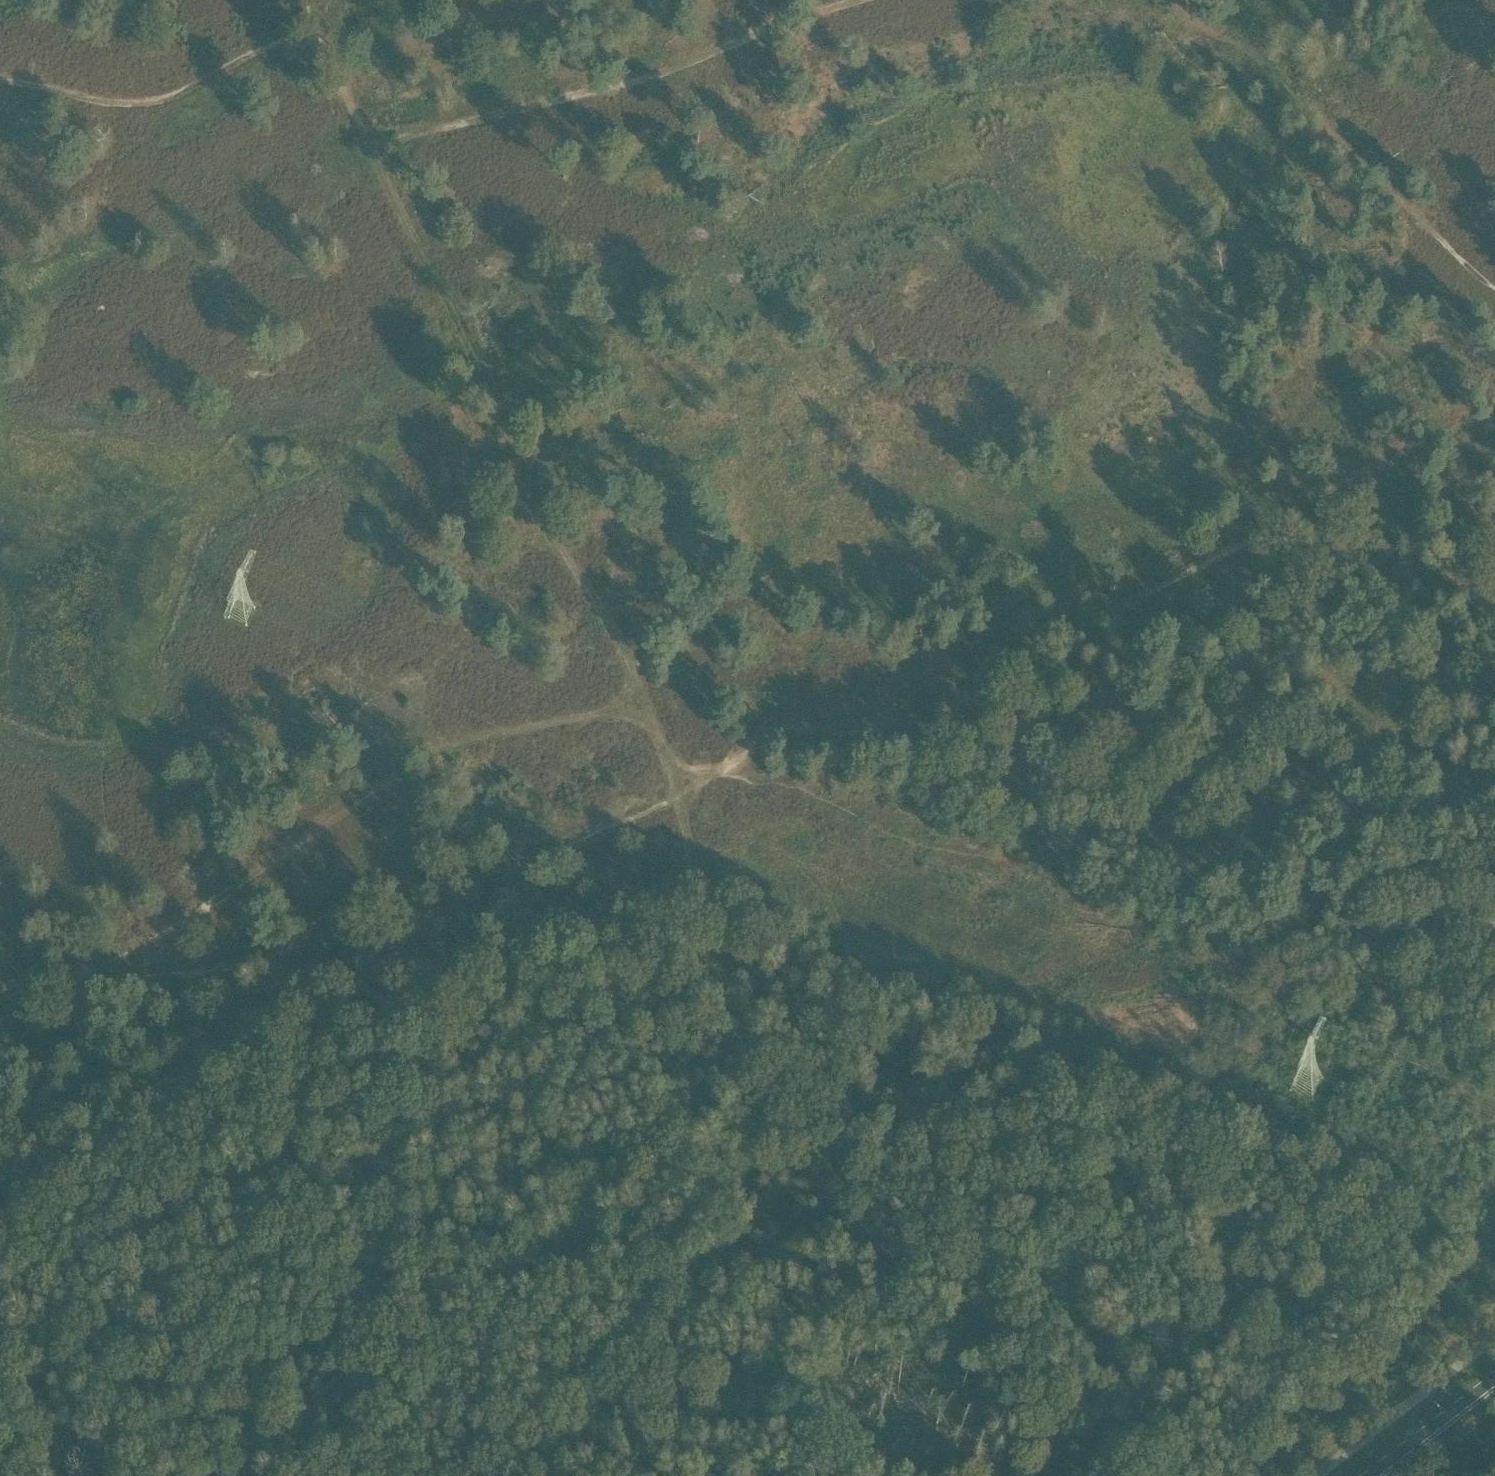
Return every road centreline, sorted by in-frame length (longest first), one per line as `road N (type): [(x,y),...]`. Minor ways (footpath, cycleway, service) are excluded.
road 1 (primary): [(1383,1475),(1494,1389)]

